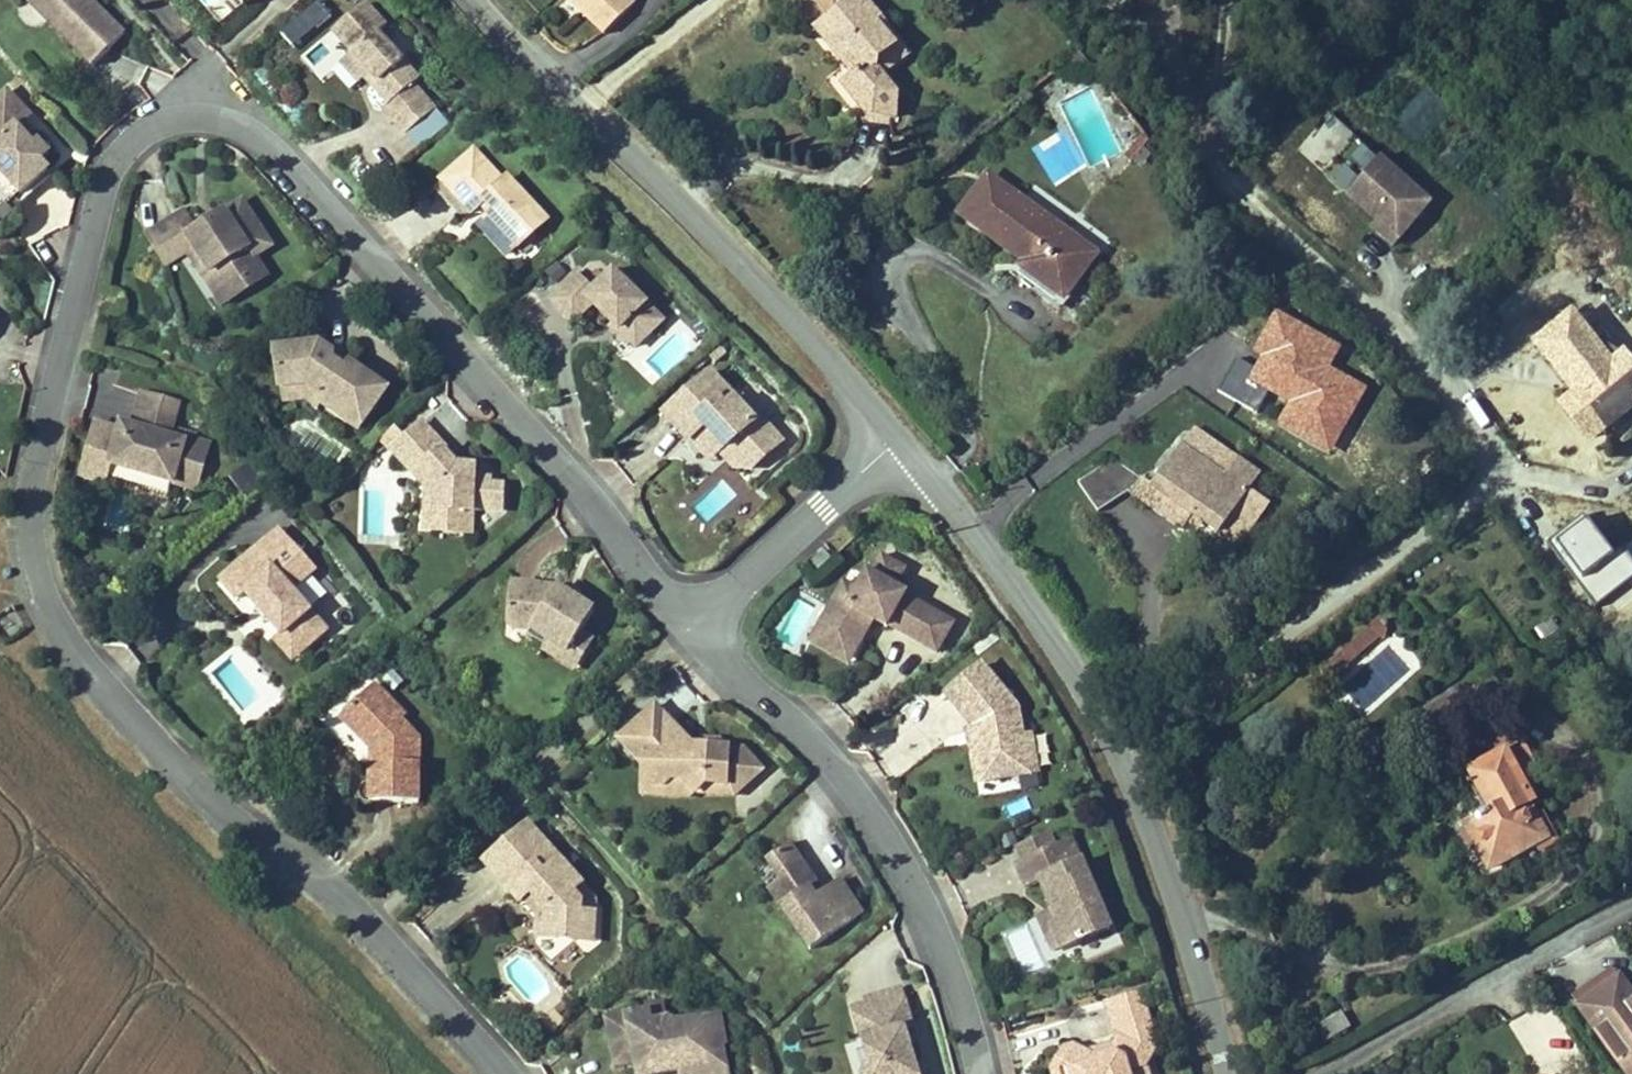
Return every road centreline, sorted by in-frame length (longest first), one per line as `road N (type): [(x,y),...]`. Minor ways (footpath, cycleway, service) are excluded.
road 1 (residential): [(695,623),(523,412),(244,128),(197,105),(146,122),(115,150),(32,491),(30,529),(40,573),(93,675),(212,811),(326,882),(365,920)]
road 2 (residential): [(1225,1073),(1154,830),(1102,714),(1024,601),(897,443)]
road 3 (residential): [(897,443),(736,262),(458,0)]
road 4 (residential): [(695,623),(846,776),(880,821),(938,920),(982,1073)]
road 5 (residential): [(1283,1073),(1414,1015),(1631,891)]
road 6 (residential): [(897,443),(695,623)]
road 7 (residential): [(505,1073),(365,920)]

